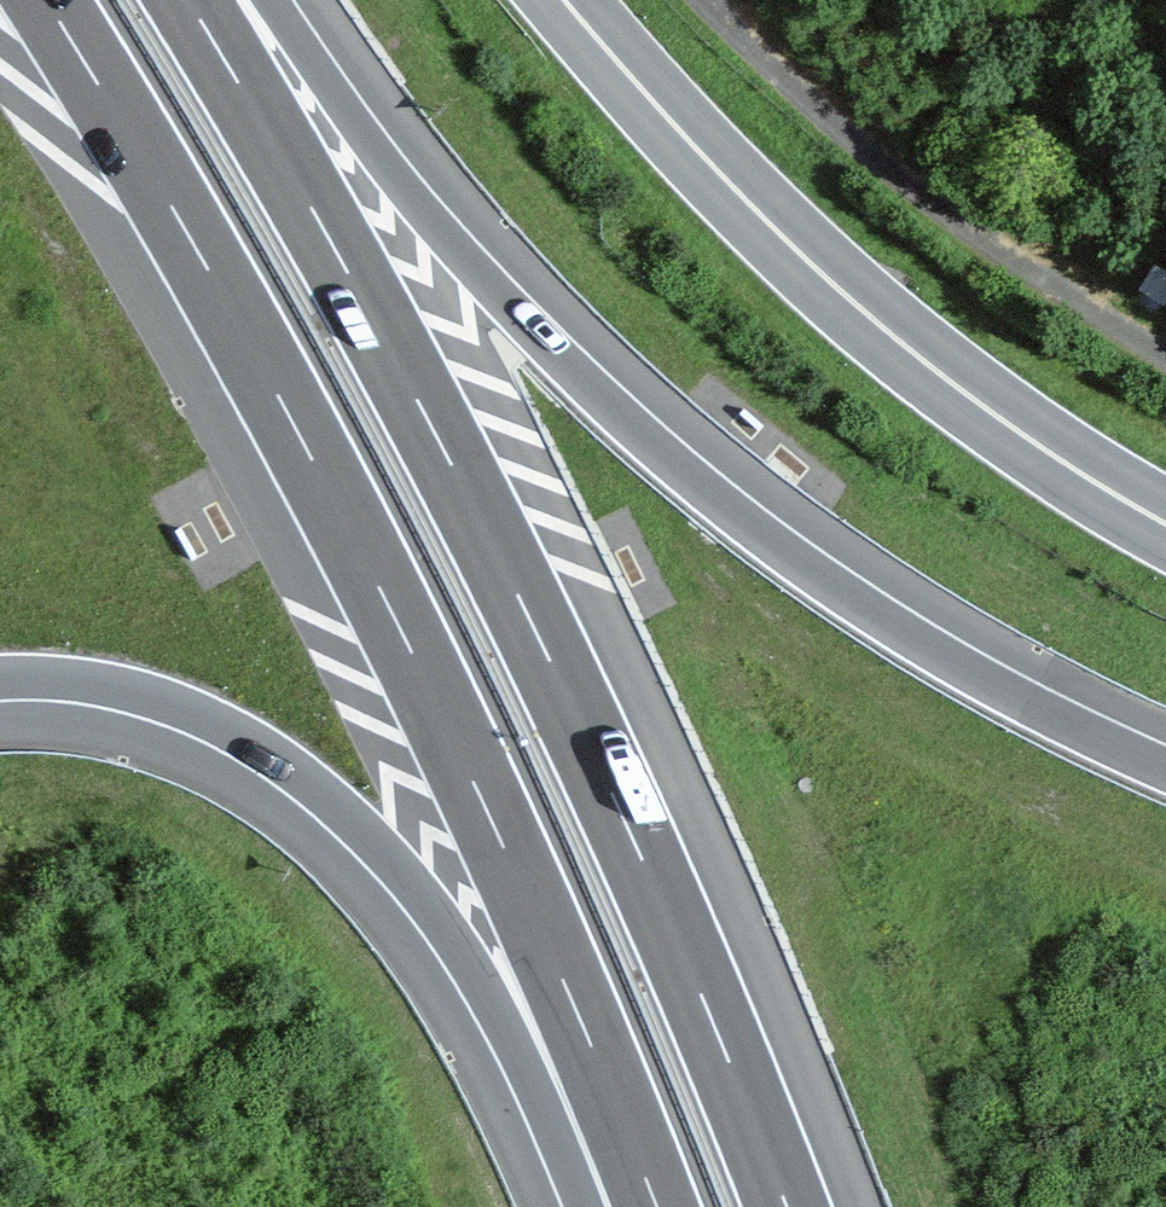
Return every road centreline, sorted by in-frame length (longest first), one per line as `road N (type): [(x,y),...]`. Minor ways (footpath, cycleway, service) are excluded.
road 1 (motorway): [(45,0),(207,268),(409,648),(531,908),(656,1206)]
road 2 (motorway): [(787,1206),(641,856),(518,597),(311,208),(187,0)]
road 3 (motorway): [(1165,768),(996,685),(886,619),(689,477),(429,217),(272,0)]
road 4 (motorway): [(0,679),(126,690),(195,714),(265,751),(332,802),(450,937),(499,1018),(583,1206)]
road 5 (tertiary): [(1165,524),(987,410),(827,279),(564,0)]

